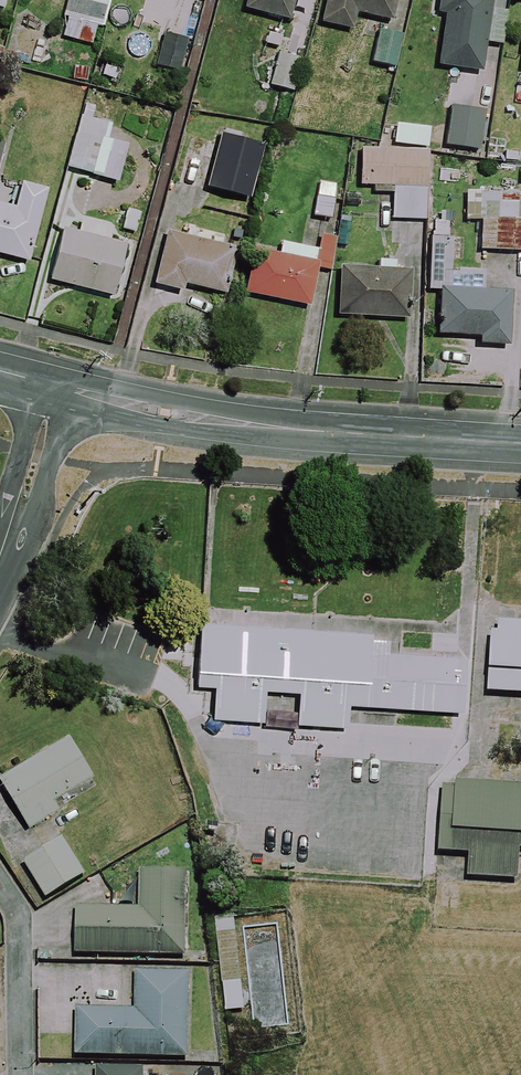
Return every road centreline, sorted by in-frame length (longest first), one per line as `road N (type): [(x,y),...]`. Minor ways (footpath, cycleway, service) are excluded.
road 1 (tertiary): [(56,385),(244,425),(520,443)]
road 2 (residential): [(56,385),(0,556)]

